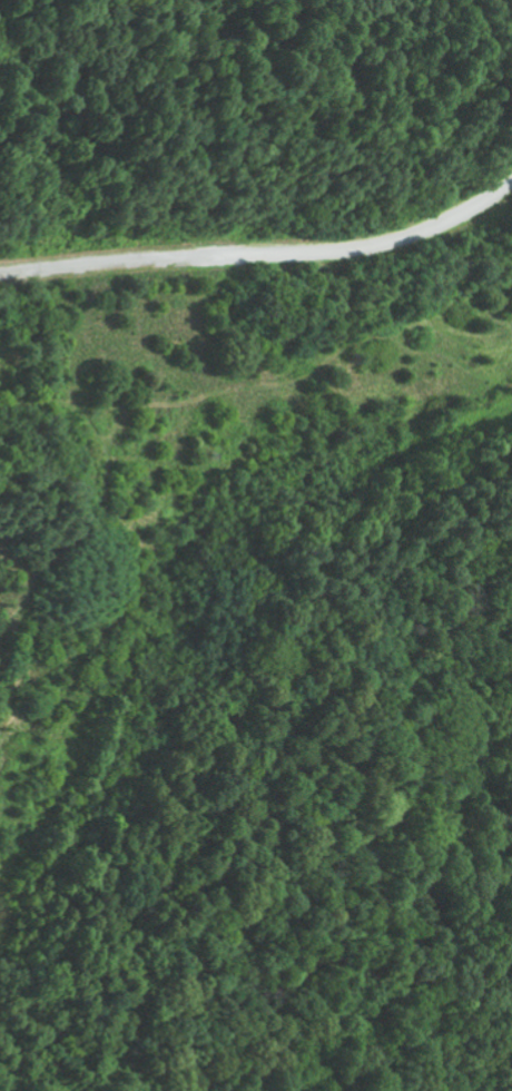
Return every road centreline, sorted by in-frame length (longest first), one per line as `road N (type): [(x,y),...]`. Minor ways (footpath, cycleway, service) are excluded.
road 1 (residential): [(511,179),(466,210),(381,243),(0,272)]

